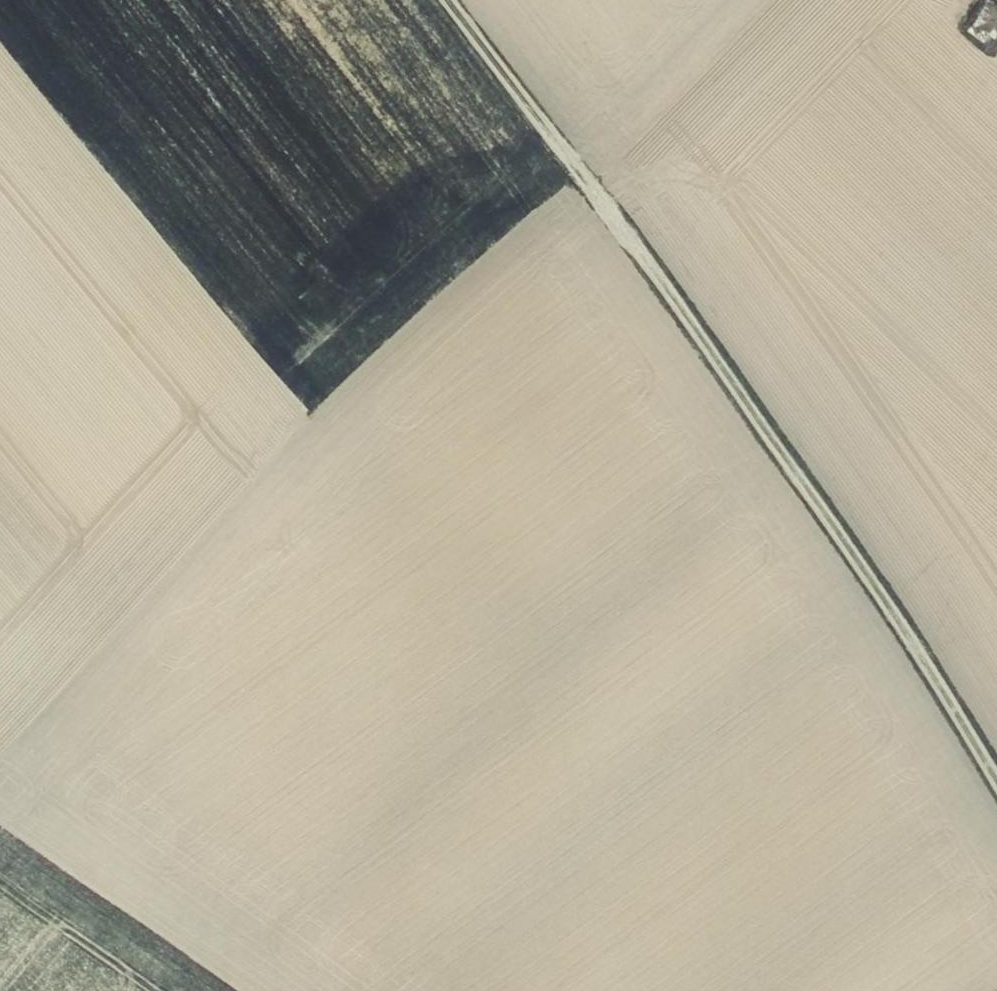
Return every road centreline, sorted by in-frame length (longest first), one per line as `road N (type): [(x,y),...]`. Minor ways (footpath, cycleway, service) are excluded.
road 1 (track): [(996,779),(638,244),(449,0)]

